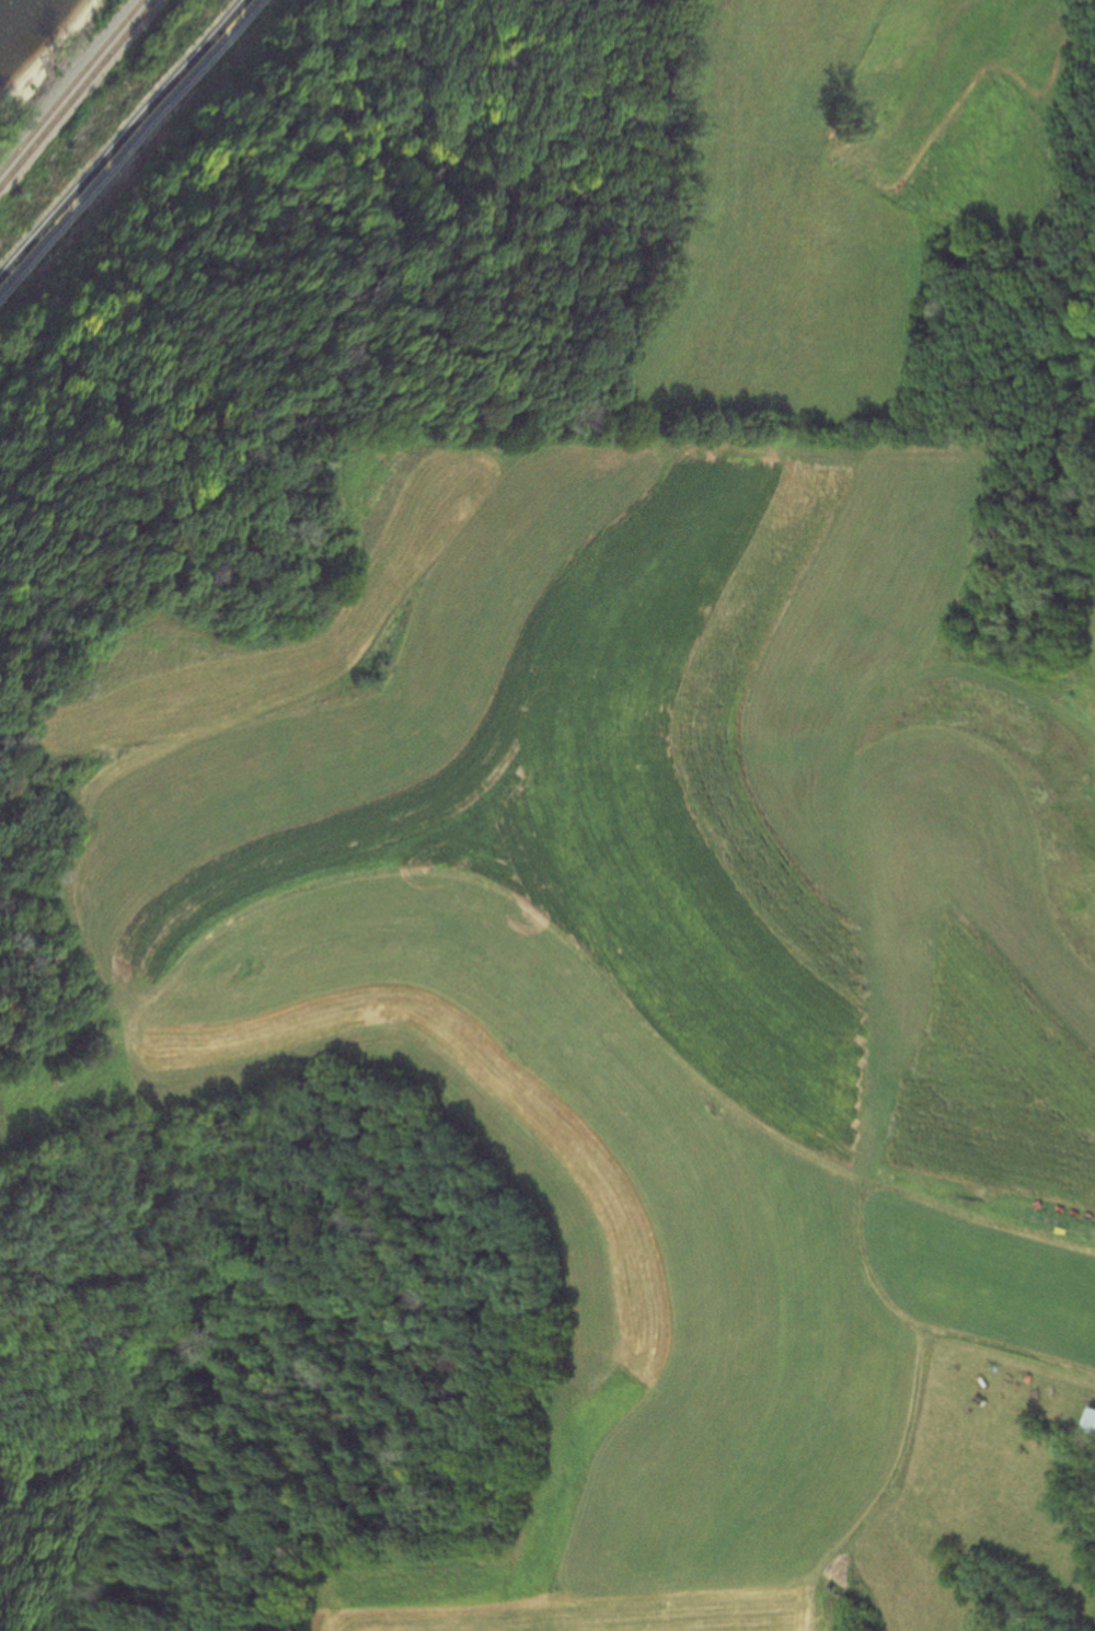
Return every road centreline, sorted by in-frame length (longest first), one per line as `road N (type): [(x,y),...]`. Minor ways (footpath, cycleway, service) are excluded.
road 1 (primary): [(0,292),(256,0)]

